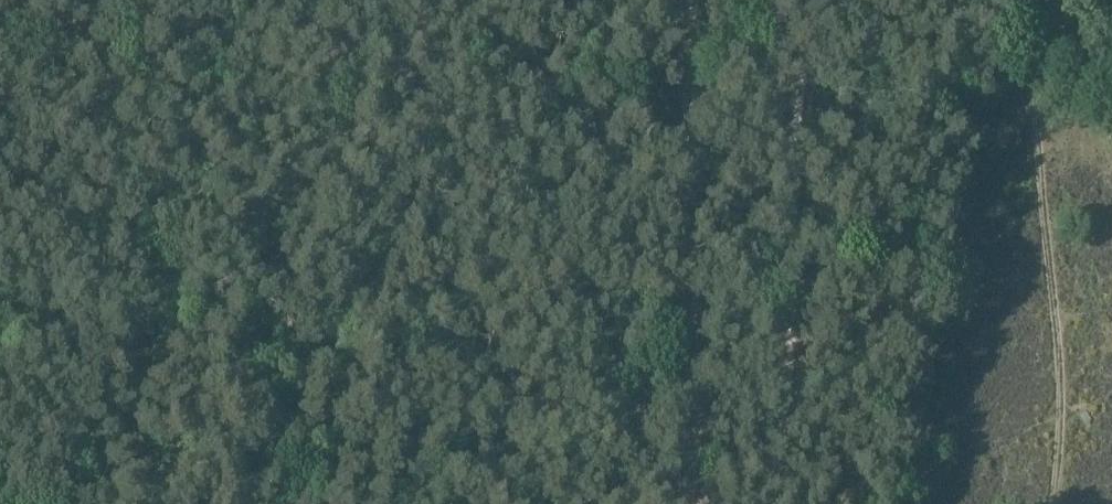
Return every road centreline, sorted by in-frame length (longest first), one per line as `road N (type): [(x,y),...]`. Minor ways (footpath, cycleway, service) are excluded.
road 1 (track): [(673,503),(695,68),(712,0)]
road 2 (track): [(1038,0),(1062,451),(1051,503)]

